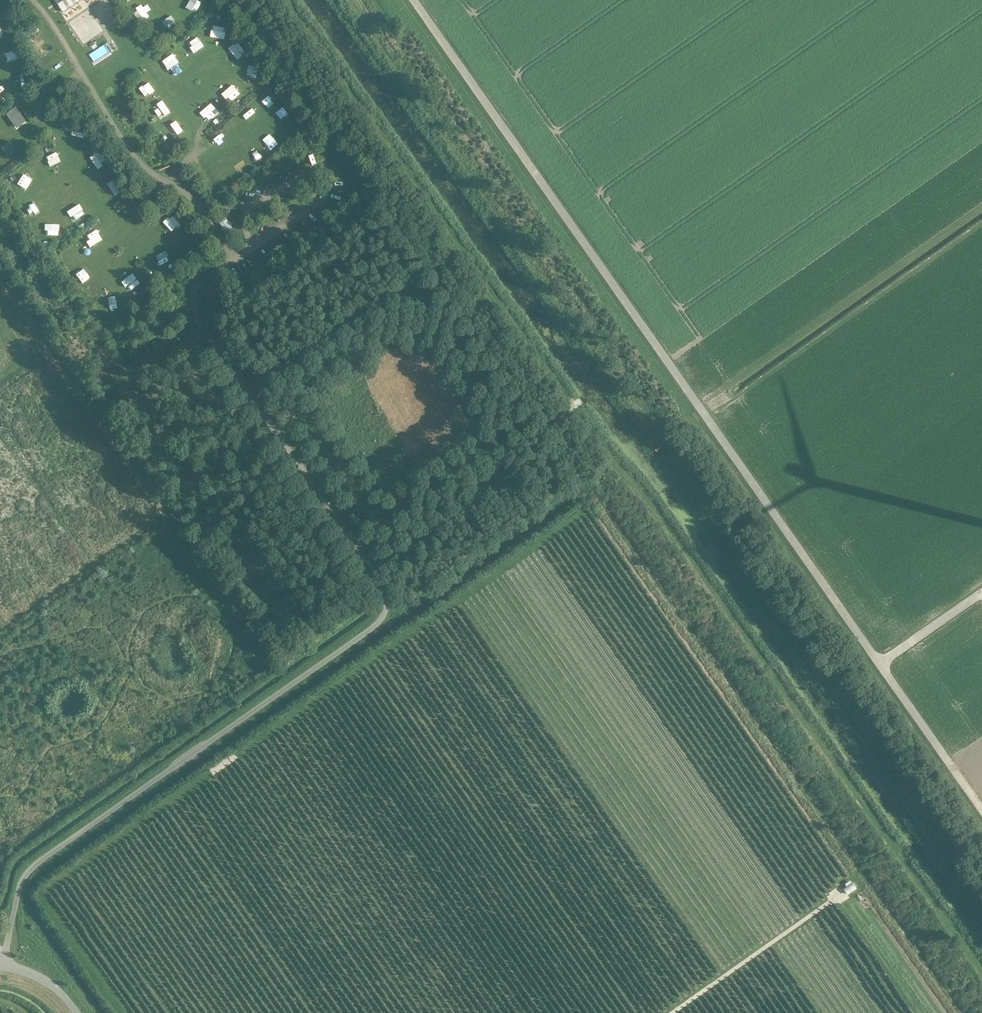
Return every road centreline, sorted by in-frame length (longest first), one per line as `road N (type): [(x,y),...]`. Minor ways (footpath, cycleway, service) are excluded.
road 1 (track): [(286,0),(981,972)]

